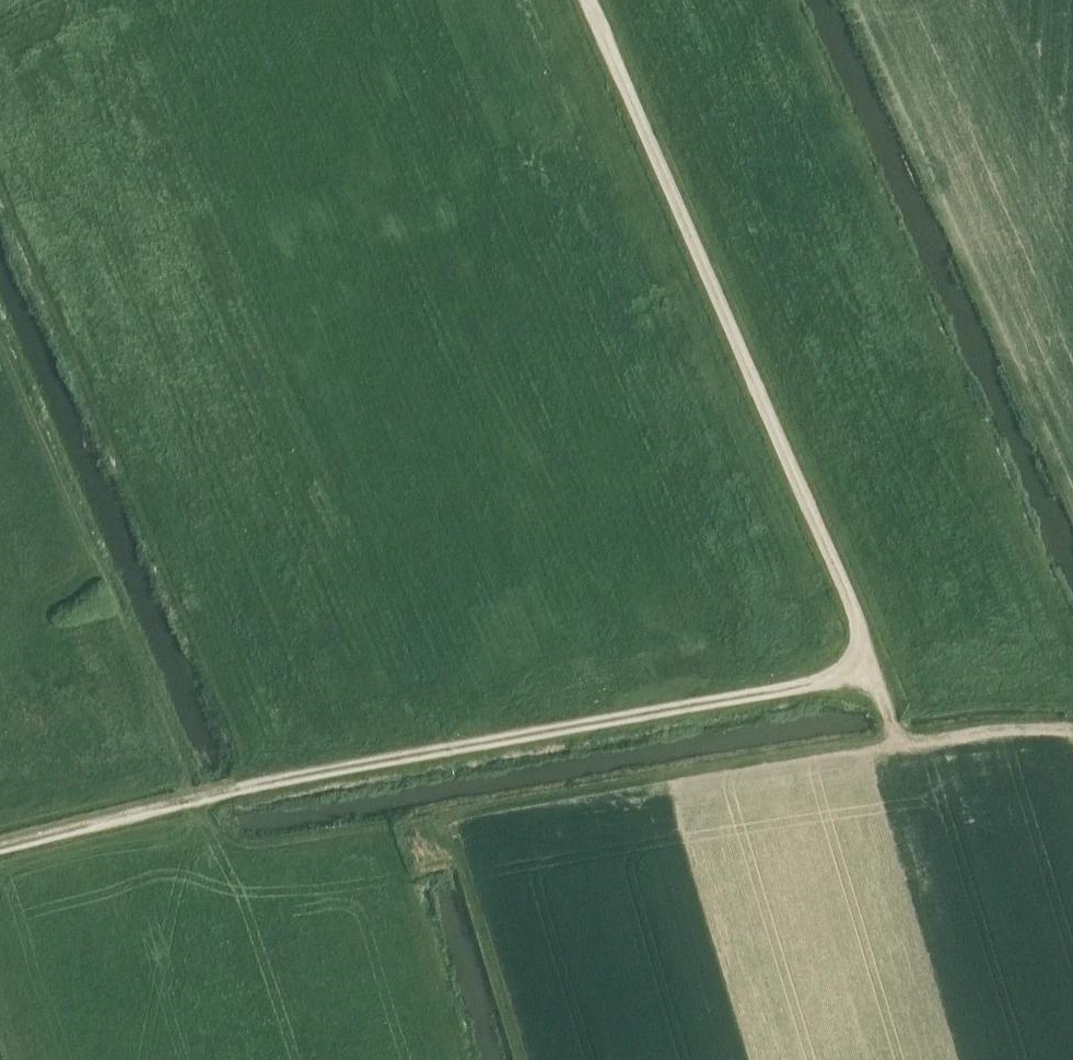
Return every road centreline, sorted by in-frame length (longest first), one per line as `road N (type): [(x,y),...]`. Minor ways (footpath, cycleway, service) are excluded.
road 1 (track): [(0,851),(345,769),(871,669)]
road 2 (track): [(585,0),(871,669)]

